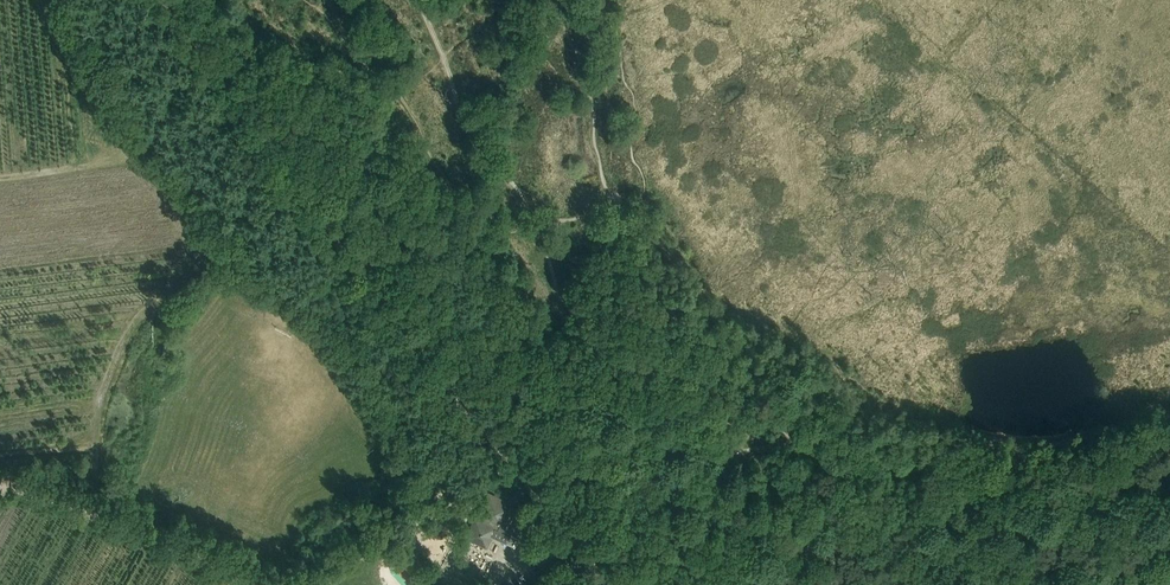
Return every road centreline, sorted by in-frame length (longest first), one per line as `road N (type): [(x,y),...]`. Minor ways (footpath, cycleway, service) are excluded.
road 1 (track): [(603,566),(682,519),(922,465)]
road 2 (track): [(0,180),(139,162),(36,0)]
road 3 (track): [(173,0),(362,253)]
road 4 (track): [(525,471),(362,253)]
road 5 (track): [(0,491),(77,512),(244,584)]
road 6 (track): [(922,465),(1004,447),(1057,446),(1169,411)]
road 7 (track): [(326,584),(413,515),(461,489),(525,471)]
road 8 (track): [(525,471),(614,461),(637,447),(720,456)]
road 9 (track): [(616,584),(525,471)]

